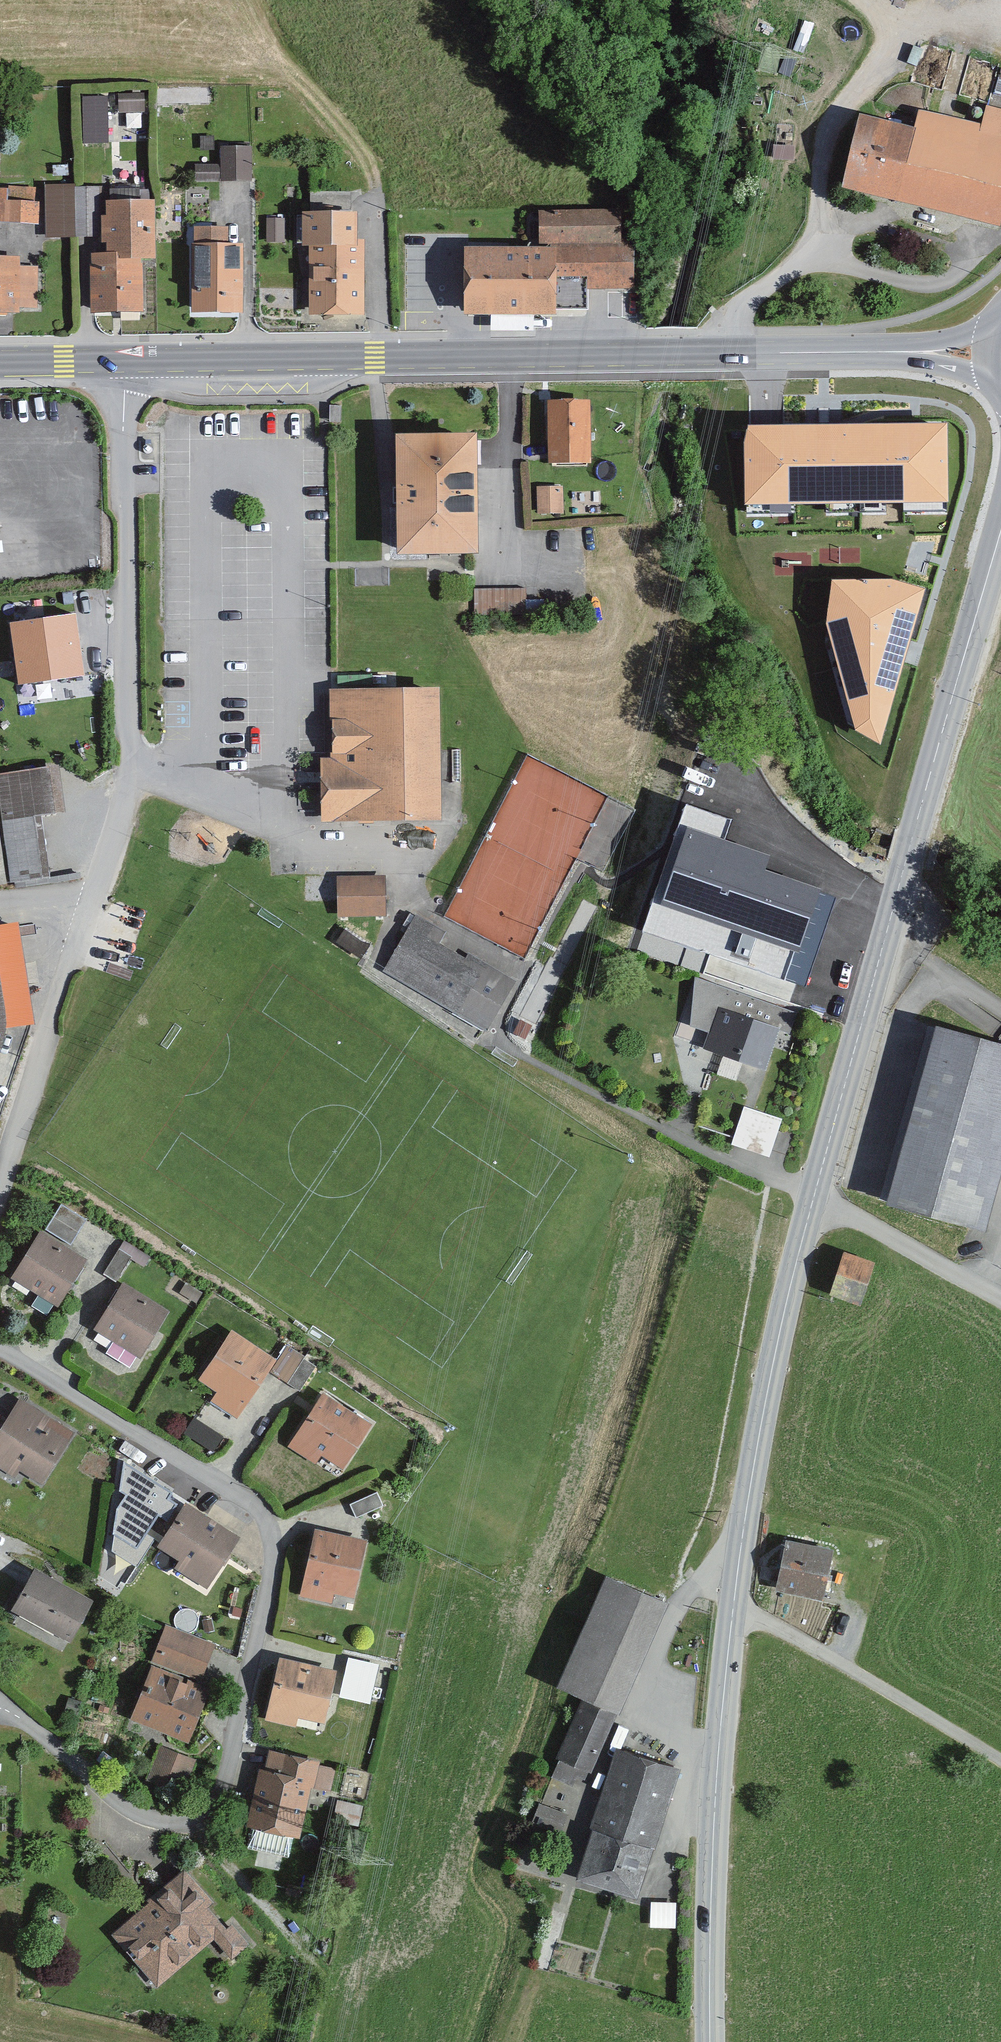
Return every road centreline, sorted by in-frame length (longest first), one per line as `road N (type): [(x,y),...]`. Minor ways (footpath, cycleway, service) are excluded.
road 1 (residential): [(0,1713),(126,1813),(182,1824),(212,1815),(265,1599),(267,1531),(238,1492),(0,1352)]
road 2 (secondary): [(983,355),(126,361)]
road 3 (residential): [(126,361),(127,789),(0,1165)]
road 4 (secondary): [(1000,548),(815,1199)]
road 5 (secondary): [(730,1609),(715,1777),(709,2041)]
road 6 (secondary): [(815,1199),(776,1340),(730,1609)]
road 7 (residential): [(1000,1768),(730,1609)]
road 8 (residential): [(1000,1300),(815,1199)]
road 9 (secondary): [(126,361),(0,363)]

